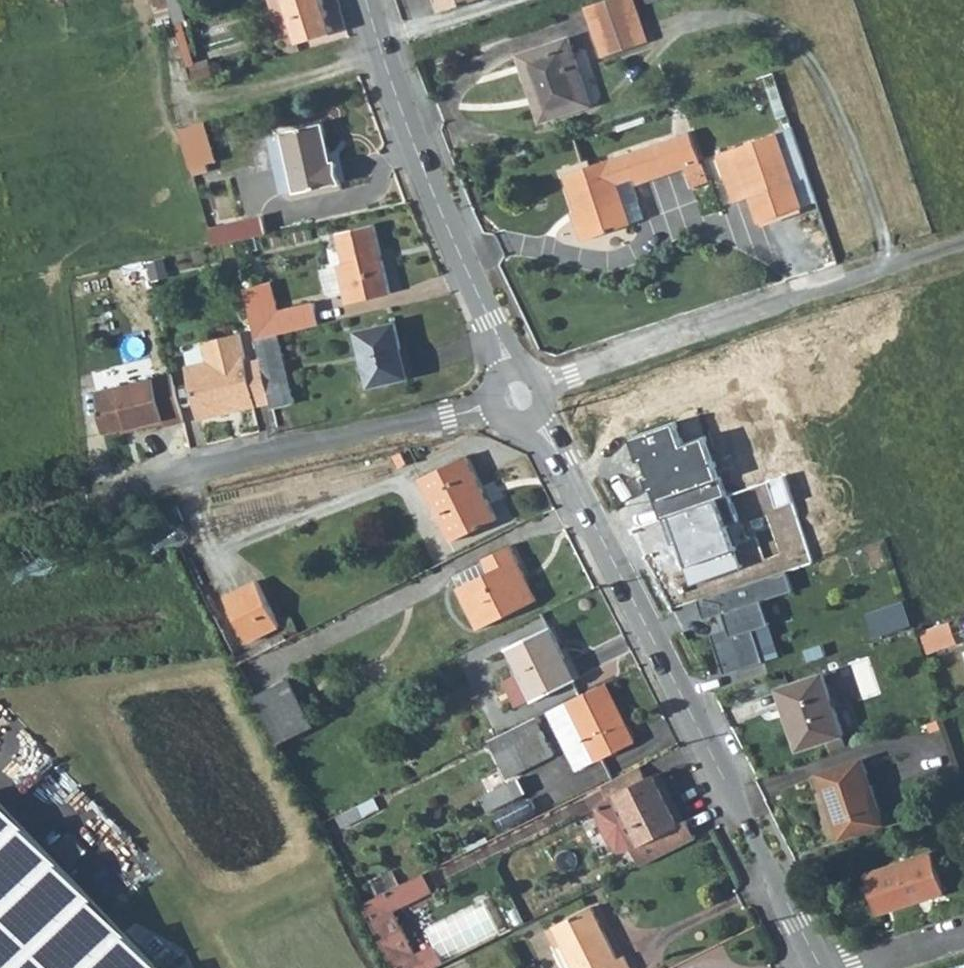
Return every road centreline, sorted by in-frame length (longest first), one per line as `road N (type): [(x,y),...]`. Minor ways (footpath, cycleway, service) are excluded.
road 1 (tertiary): [(538,417),(824,967)]
road 2 (residential): [(963,237),(550,385)]
road 3 (residential): [(105,485),(496,405)]
road 4 (tertiary): [(369,0),(410,134),(510,366)]
road 5 (track): [(388,63),(582,0)]
road 6 (residential): [(963,931),(844,967)]

